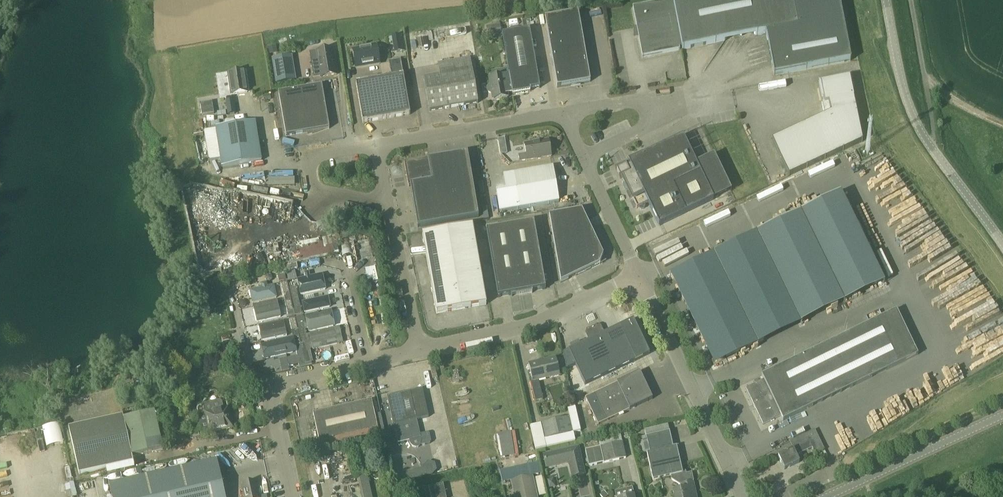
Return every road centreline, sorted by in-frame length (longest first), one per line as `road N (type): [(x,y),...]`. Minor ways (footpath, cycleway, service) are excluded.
road 1 (unclassified): [(742,496),(640,276)]
road 2 (unclassified): [(640,276),(565,312),(420,351)]
road 3 (unclassified): [(582,157),(654,124),(655,100),(564,116)]
road 4 (secondary): [(827,496),(1002,416)]
road 5 (unclassified): [(564,116),(376,146)]
road 6 (unclassified): [(376,146),(318,155),(311,161),(314,188),(386,204)]
road 7 (unclassified): [(938,154),(907,96),(886,0)]
road 8 (unclassified): [(912,0),(938,154)]
road 9 (unclassified): [(420,351),(386,204)]
road 10 (unclassified): [(640,276),(582,157)]

